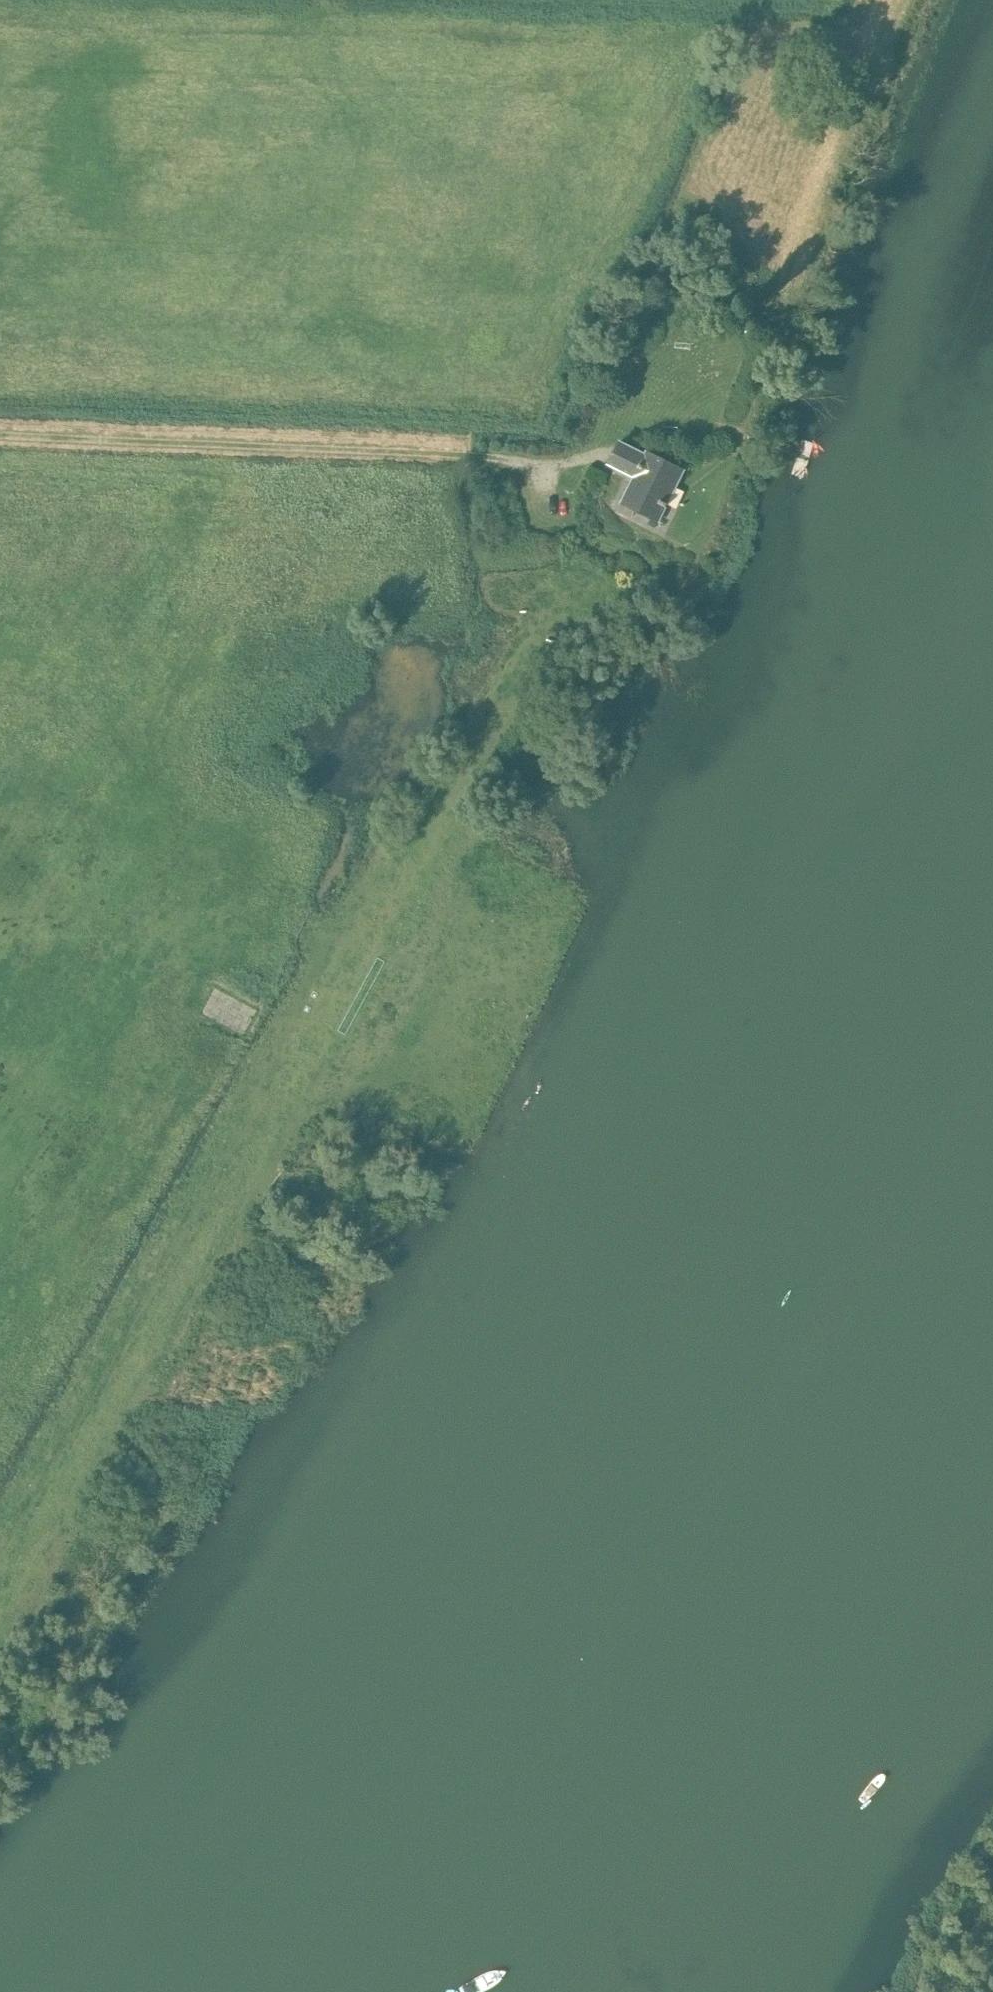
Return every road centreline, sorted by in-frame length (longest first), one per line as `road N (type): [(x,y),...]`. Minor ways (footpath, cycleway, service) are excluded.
road 1 (track): [(0,1566),(39,1518),(334,947),(433,809)]
road 2 (track): [(529,449),(0,432)]

